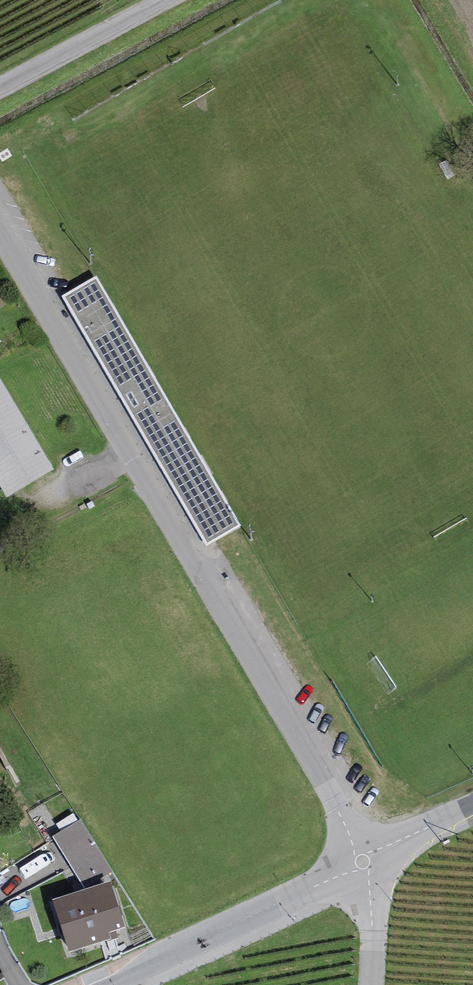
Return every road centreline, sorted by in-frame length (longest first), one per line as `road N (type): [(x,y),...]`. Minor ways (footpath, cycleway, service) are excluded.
road 1 (residential): [(365,860),(0,231)]
road 2 (residential): [(102,984),(365,860)]
road 3 (residential): [(0,86),(162,0)]
road 4 (residential): [(365,860),(370,984)]
road 5 (residential): [(472,805),(365,860)]

